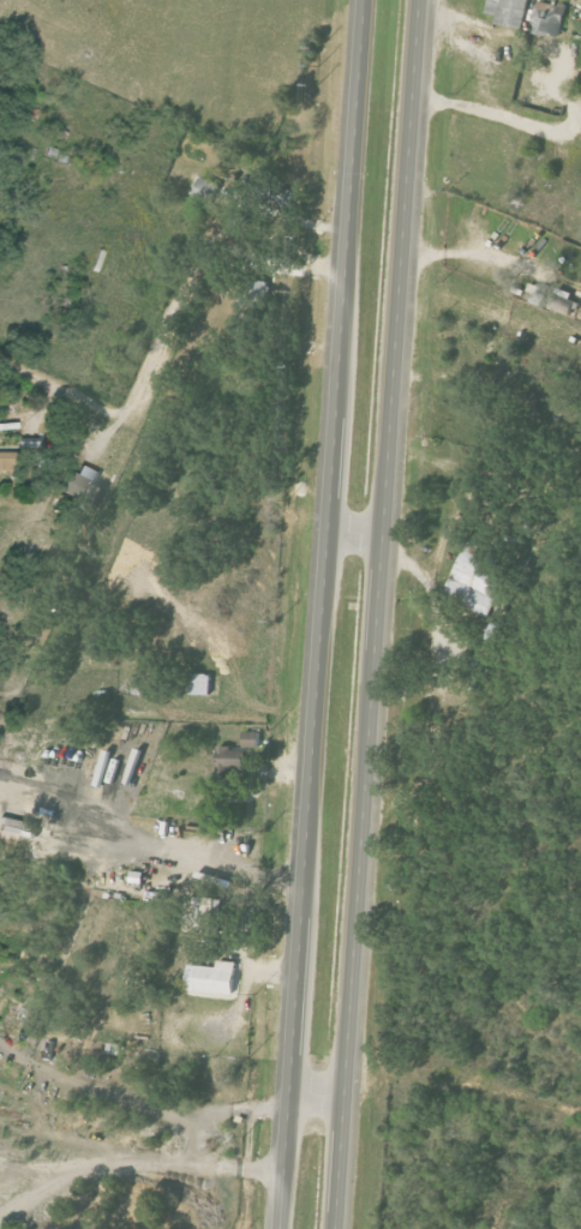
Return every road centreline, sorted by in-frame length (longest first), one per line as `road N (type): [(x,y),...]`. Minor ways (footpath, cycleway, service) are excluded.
road 1 (primary): [(364,0),(283,1228)]
road 2 (primary): [(345,1228),(426,0)]

